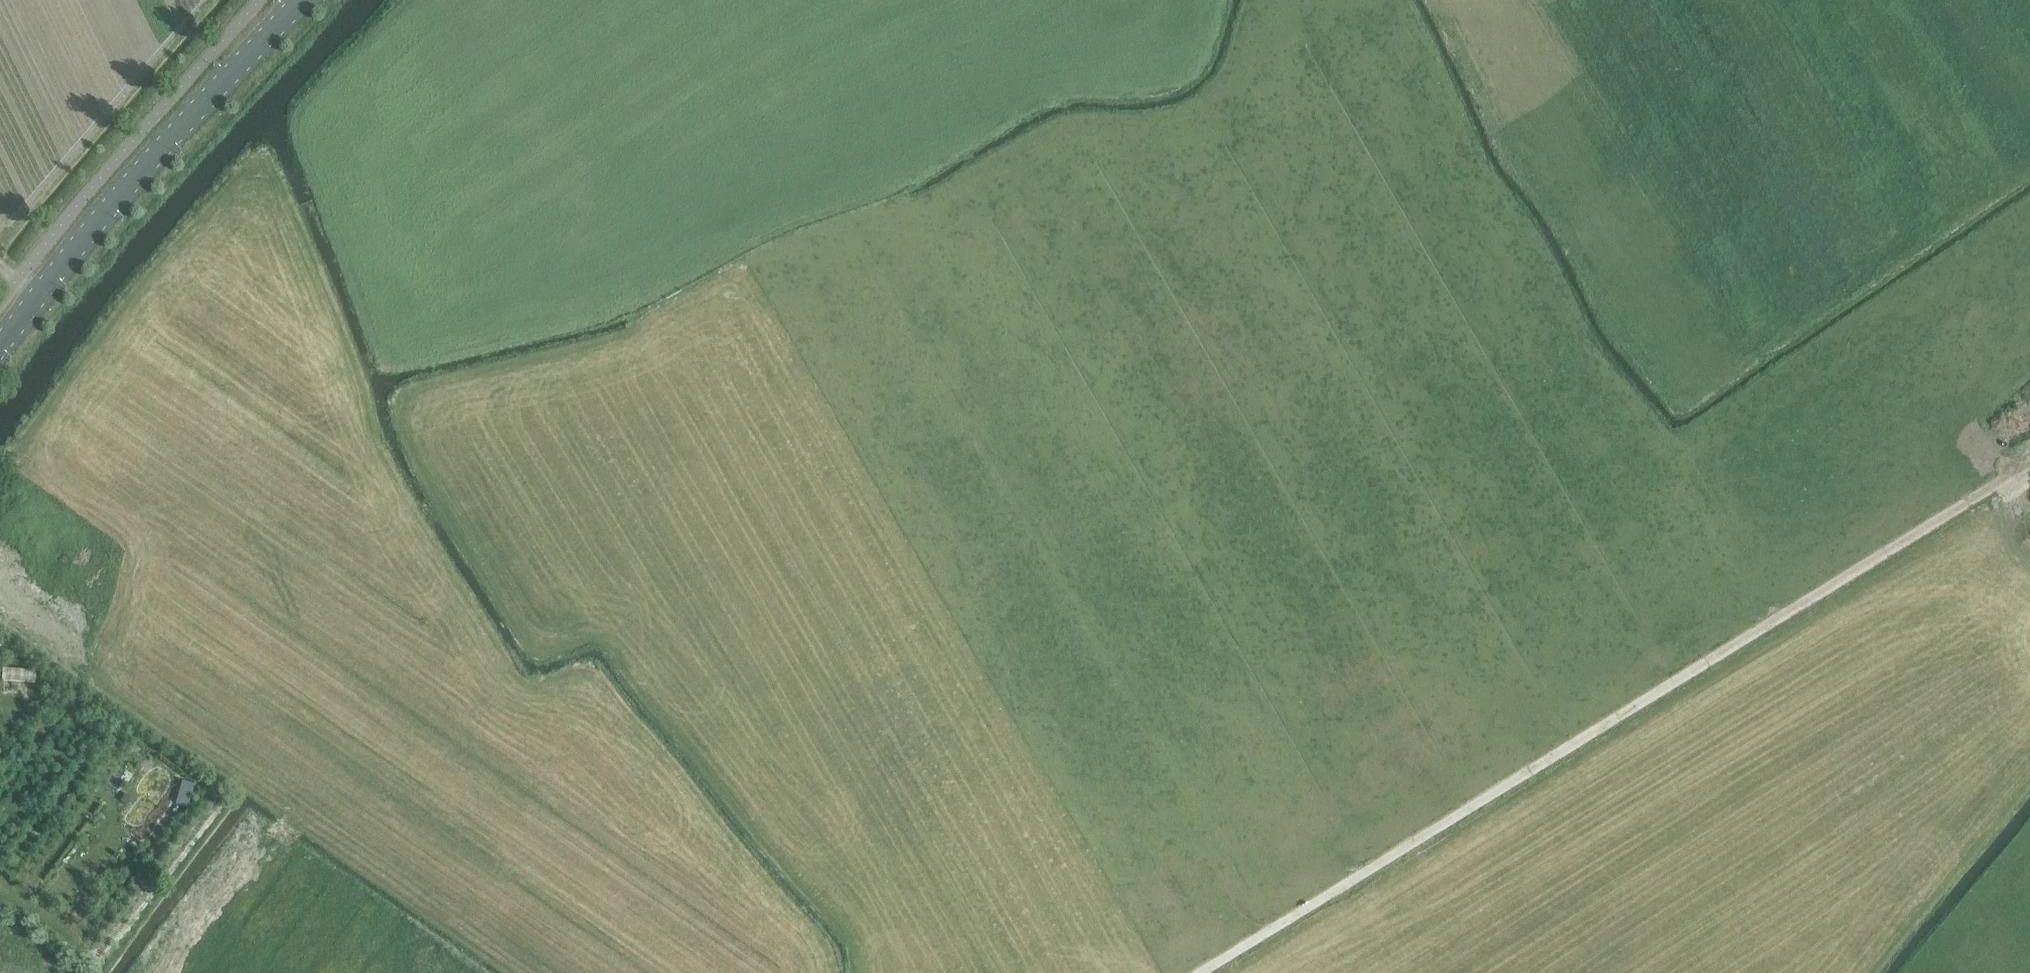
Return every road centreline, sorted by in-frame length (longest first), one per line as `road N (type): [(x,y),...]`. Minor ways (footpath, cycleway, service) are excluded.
road 1 (track): [(1205,972),(2029,467)]
road 2 (secondary): [(0,352),(162,153),(306,0)]

